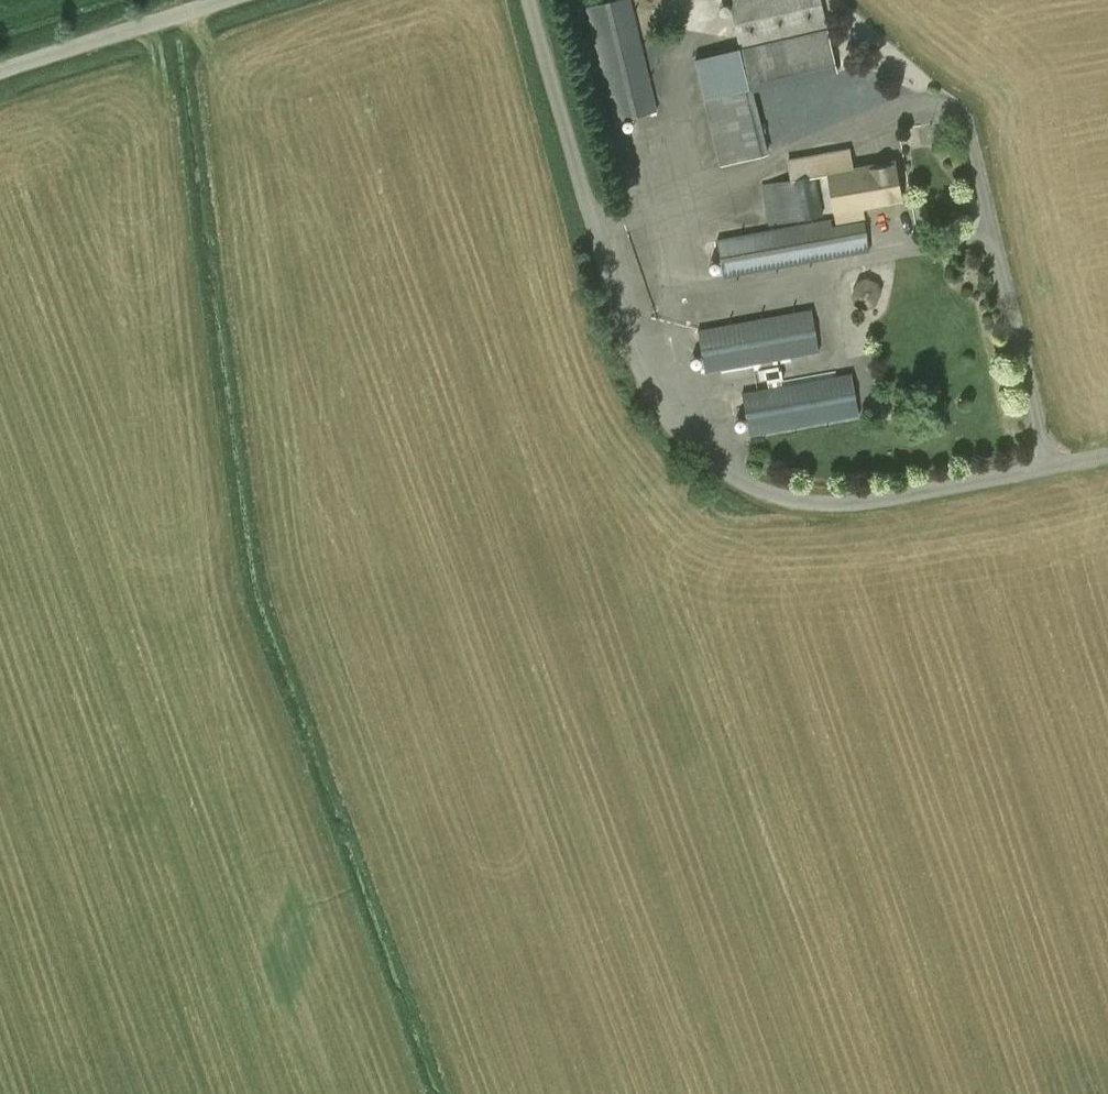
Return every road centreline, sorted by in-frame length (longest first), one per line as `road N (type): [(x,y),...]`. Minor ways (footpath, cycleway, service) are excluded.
road 1 (unclassified): [(1107,453),(865,502),(784,497),(712,463),(651,398),(632,357),(528,0)]
road 2 (unclassified): [(0,69),(221,0)]

